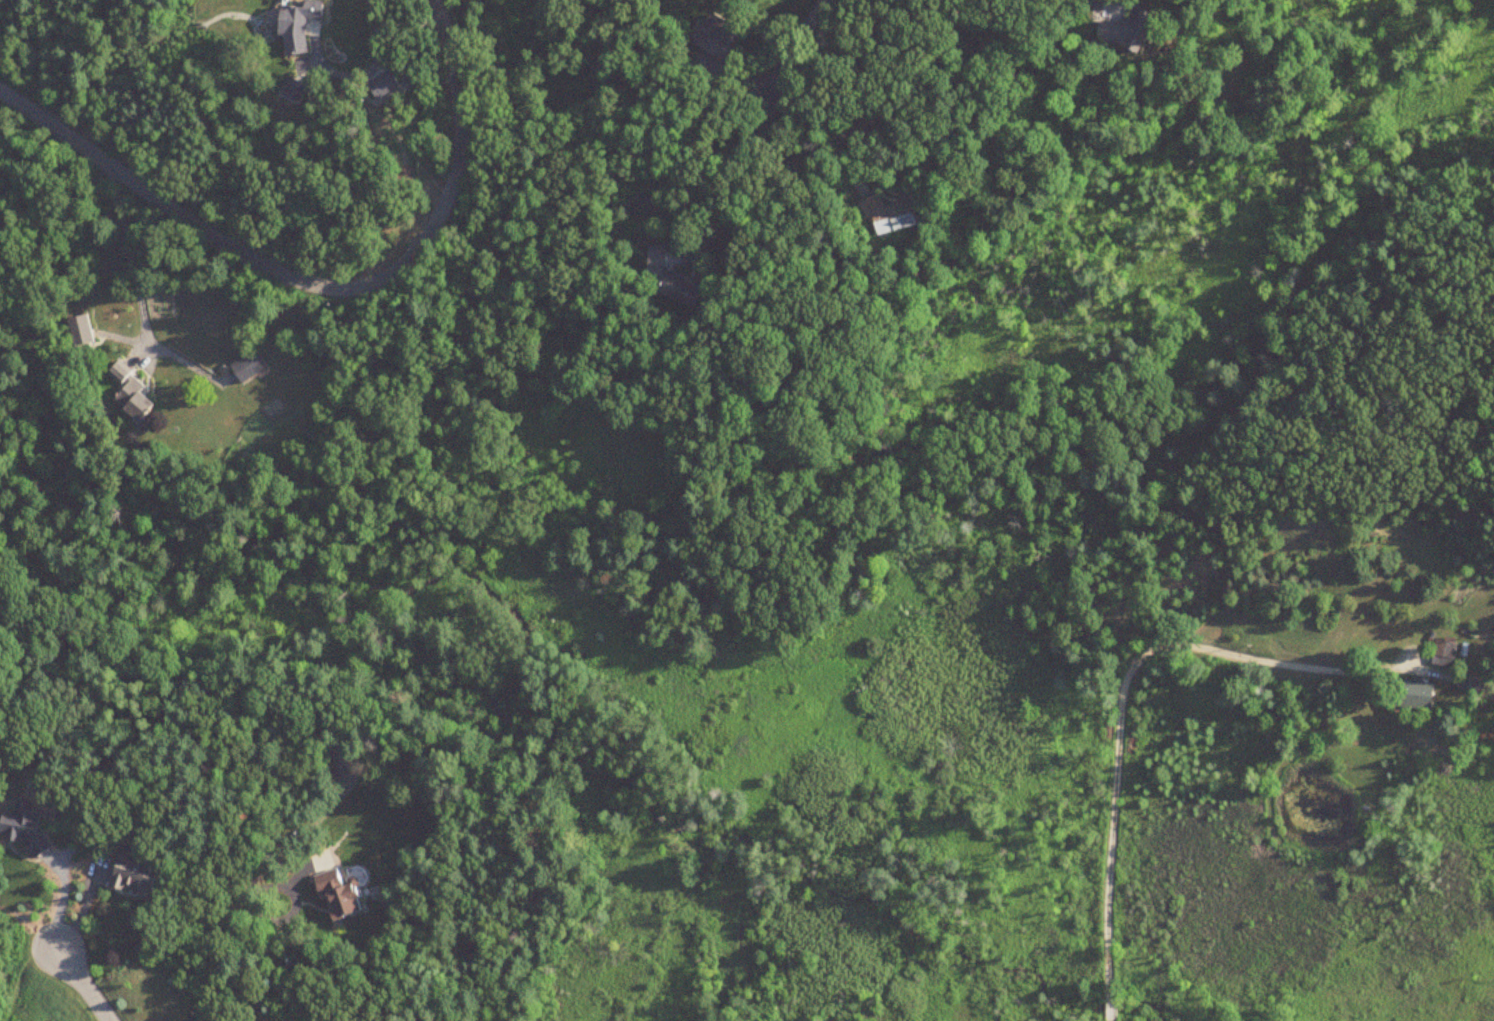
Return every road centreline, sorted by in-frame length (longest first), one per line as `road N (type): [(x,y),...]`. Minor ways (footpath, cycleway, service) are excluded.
road 1 (residential): [(434,0),(460,94),(462,161),(425,246),(391,276),(328,295),(303,298),(278,287),(0,87)]

